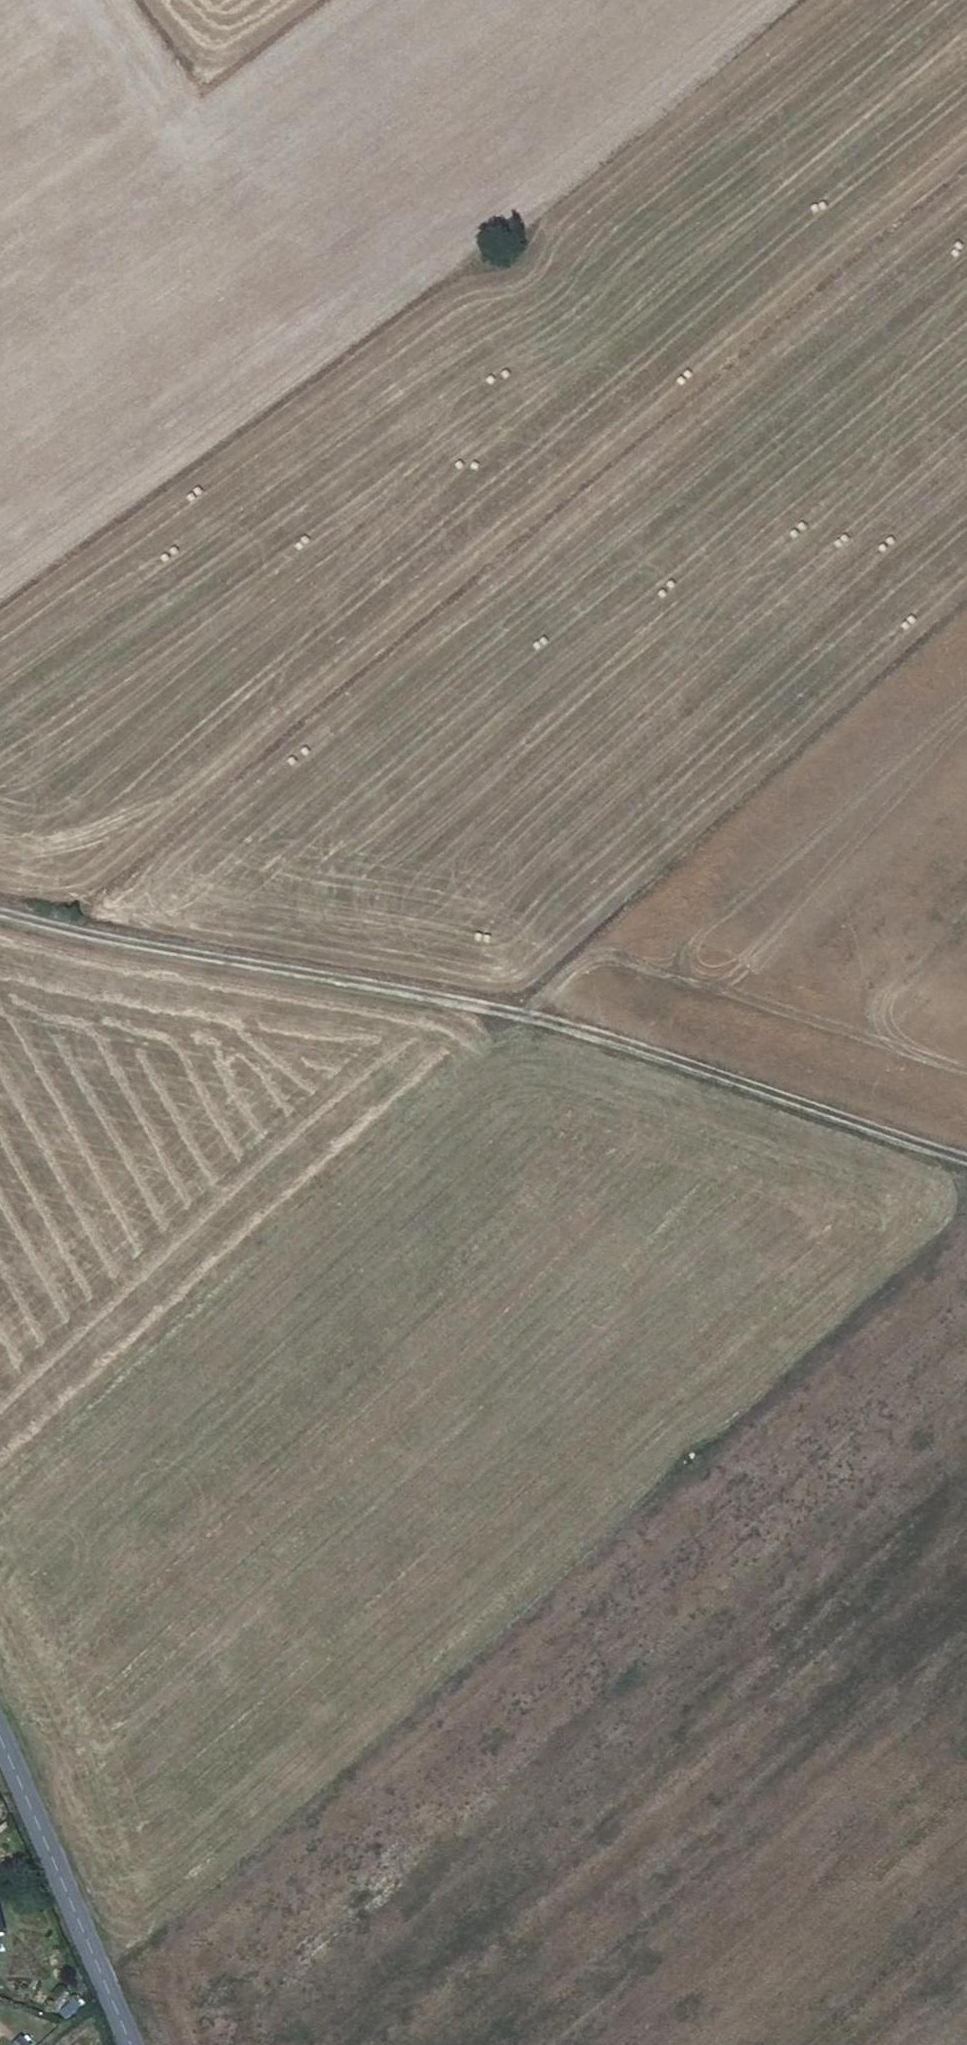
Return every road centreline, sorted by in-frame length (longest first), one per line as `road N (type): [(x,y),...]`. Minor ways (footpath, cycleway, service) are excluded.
road 1 (track): [(966,1163),(508,1019),(106,945),(0,913)]
road 2 (secondary): [(127,2044),(0,1738)]

